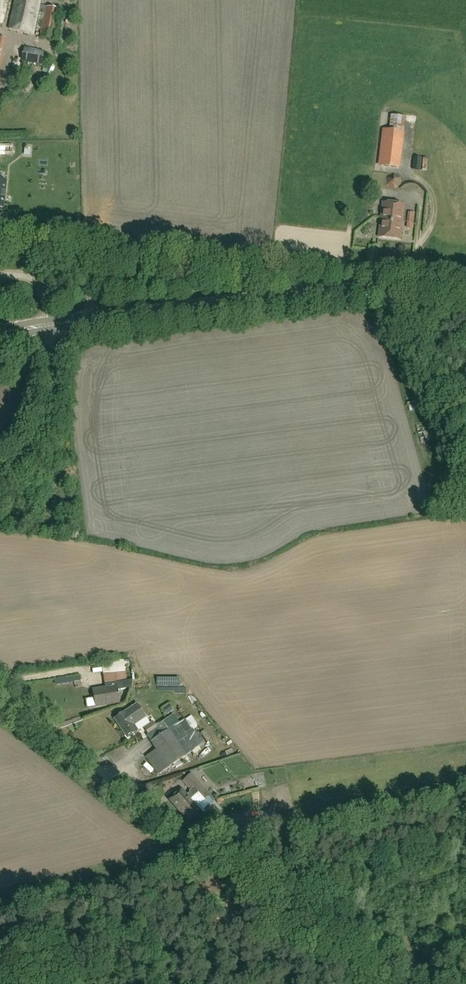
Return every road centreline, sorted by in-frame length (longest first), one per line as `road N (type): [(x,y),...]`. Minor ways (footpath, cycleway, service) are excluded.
road 1 (unclassified): [(47,327),(314,291),(465,295)]
road 2 (unclassified): [(203,851),(0,697)]
road 3 (unclassified): [(0,476),(43,431),(53,385),(47,327)]

